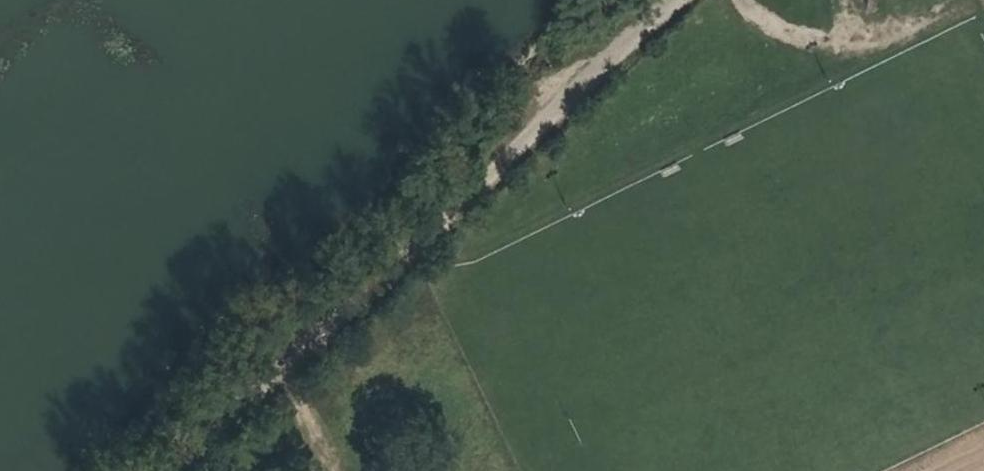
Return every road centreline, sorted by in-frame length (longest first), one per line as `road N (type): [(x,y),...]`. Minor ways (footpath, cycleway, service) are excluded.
road 1 (track): [(172,470),(678,0)]
road 2 (track): [(743,0),(803,38),(857,42),(914,21)]

